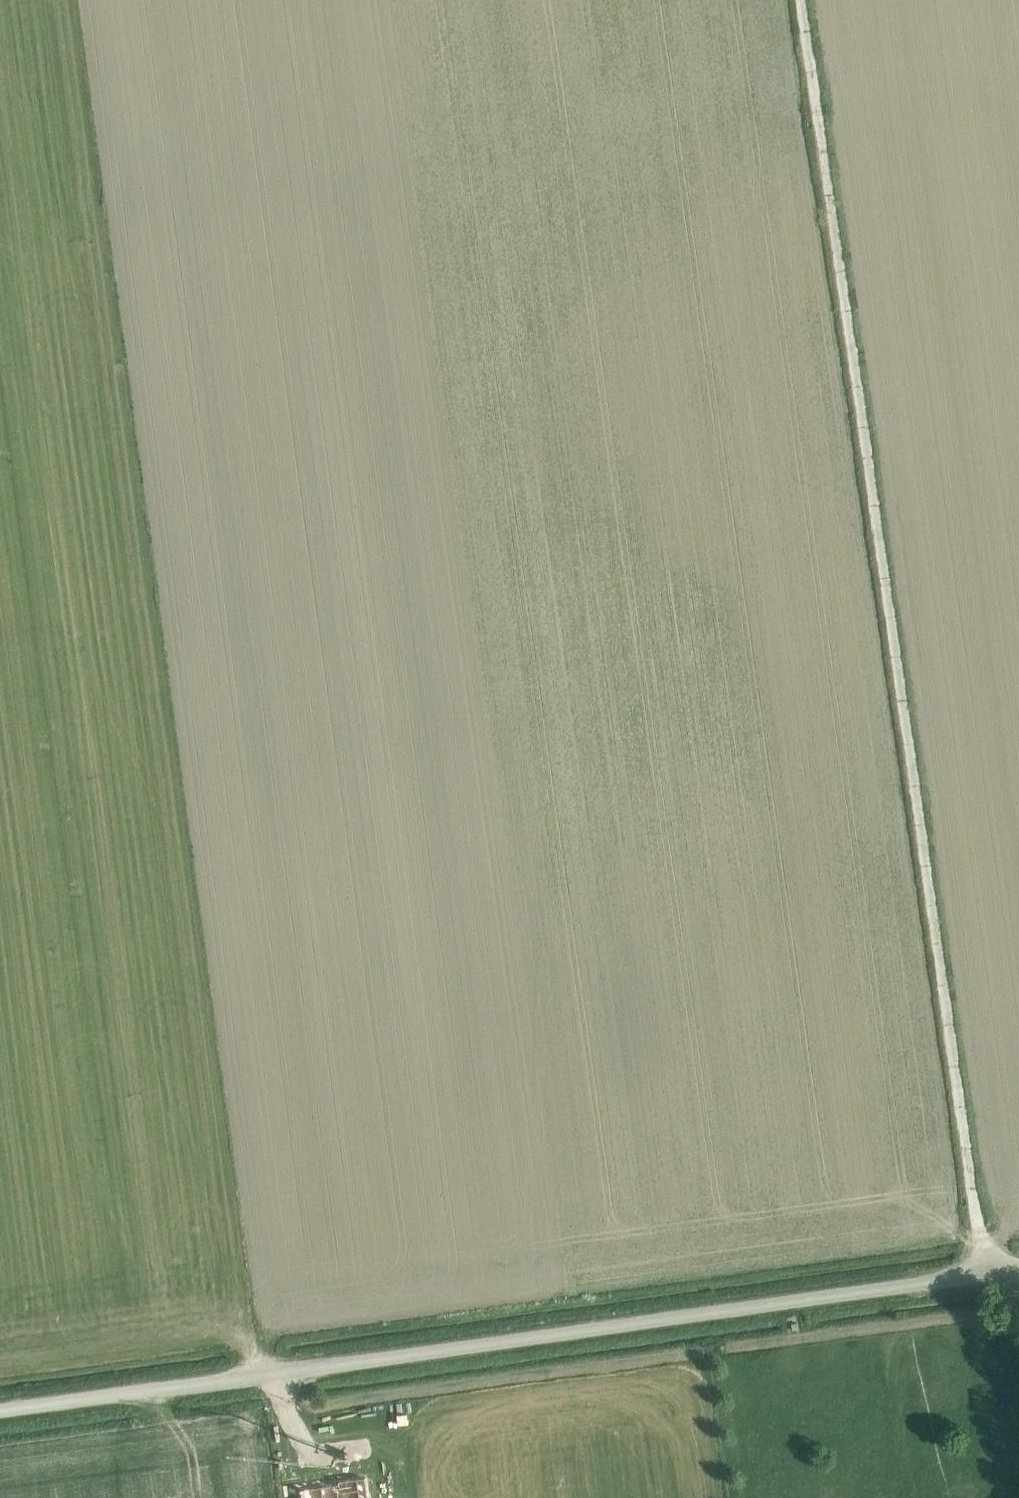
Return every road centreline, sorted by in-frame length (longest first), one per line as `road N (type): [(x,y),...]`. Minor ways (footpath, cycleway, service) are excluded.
road 1 (track): [(799,0),(986,1276)]
road 2 (unclassified): [(0,1410),(1018,1271)]

